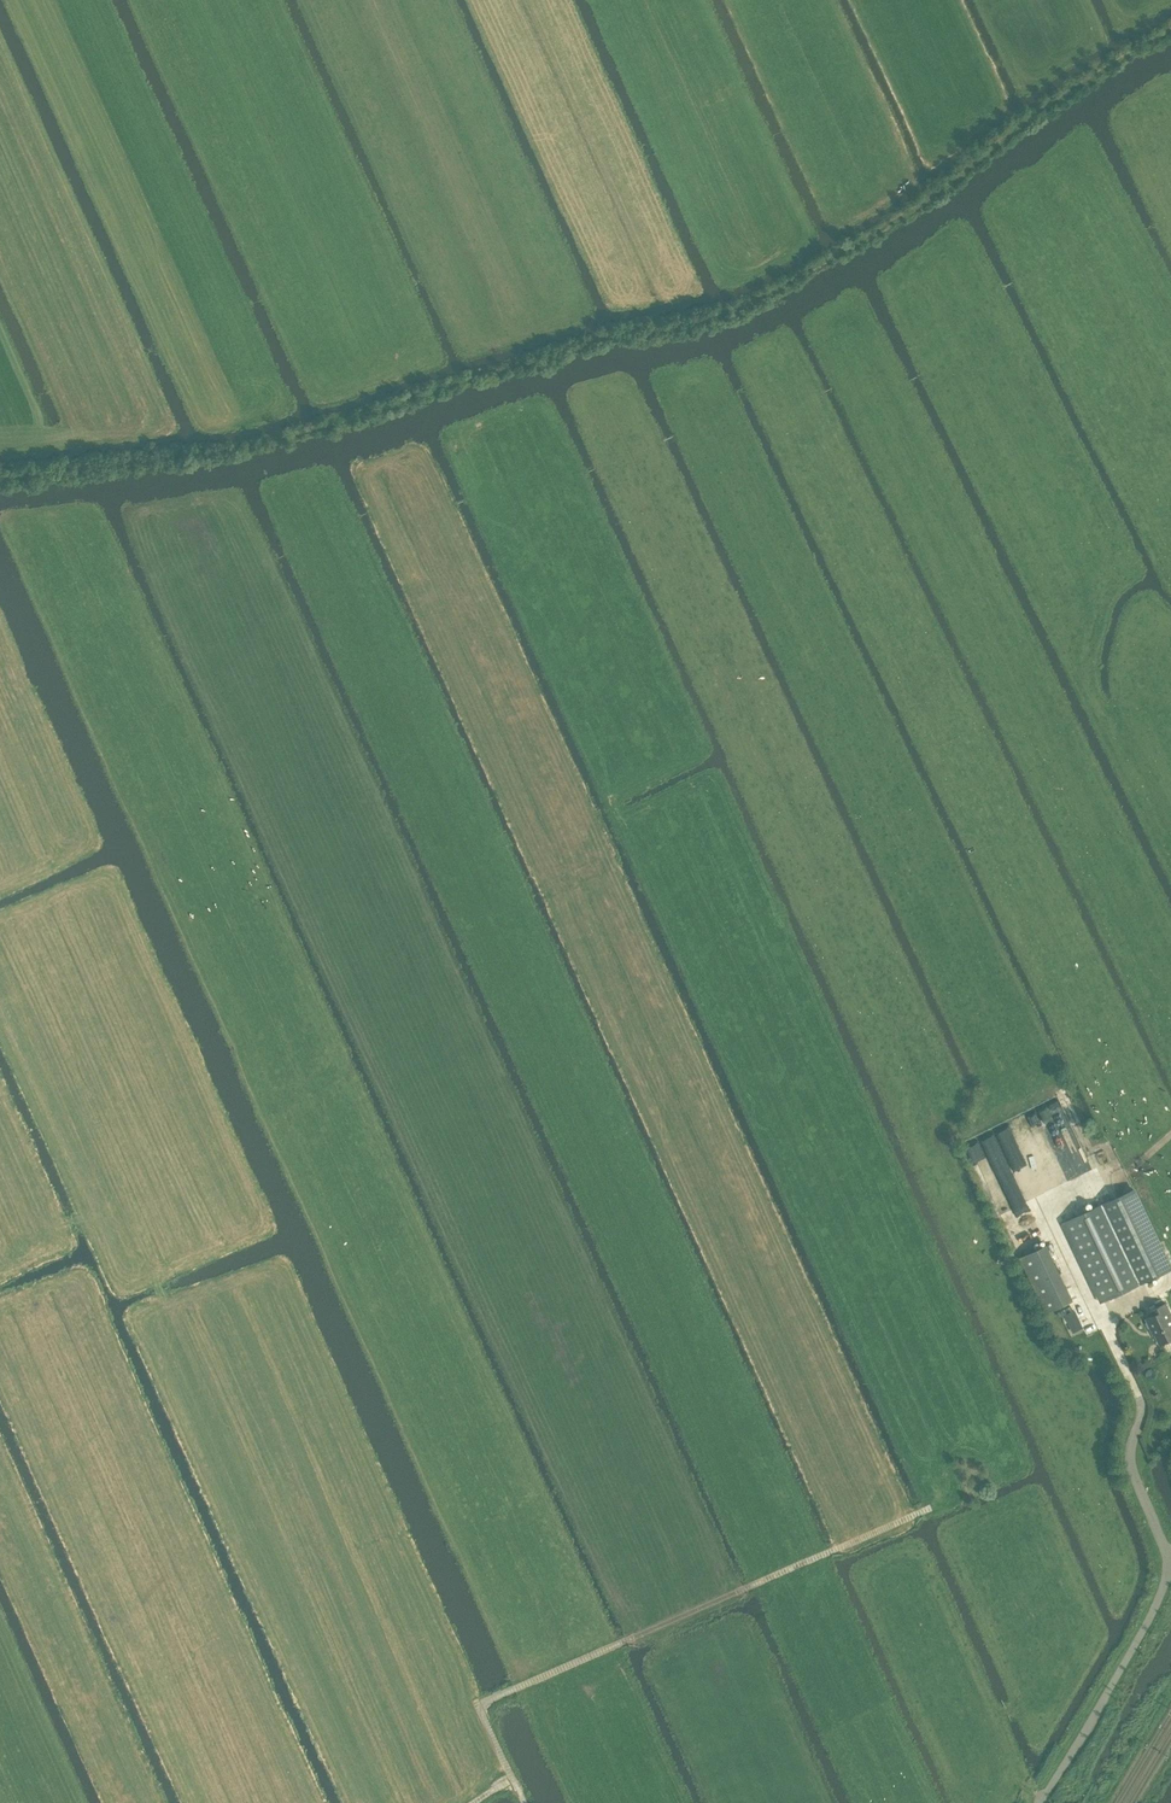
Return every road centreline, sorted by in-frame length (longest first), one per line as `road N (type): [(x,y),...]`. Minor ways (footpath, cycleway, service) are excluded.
road 1 (track): [(522,1802),(479,1708),(931,1506)]
road 2 (unclassified): [(1041,1802),(1166,1580),(1166,1550),(1132,1463),(1133,1435)]
road 3 (track): [(1049,1215),(1128,1174),(1170,1135)]

